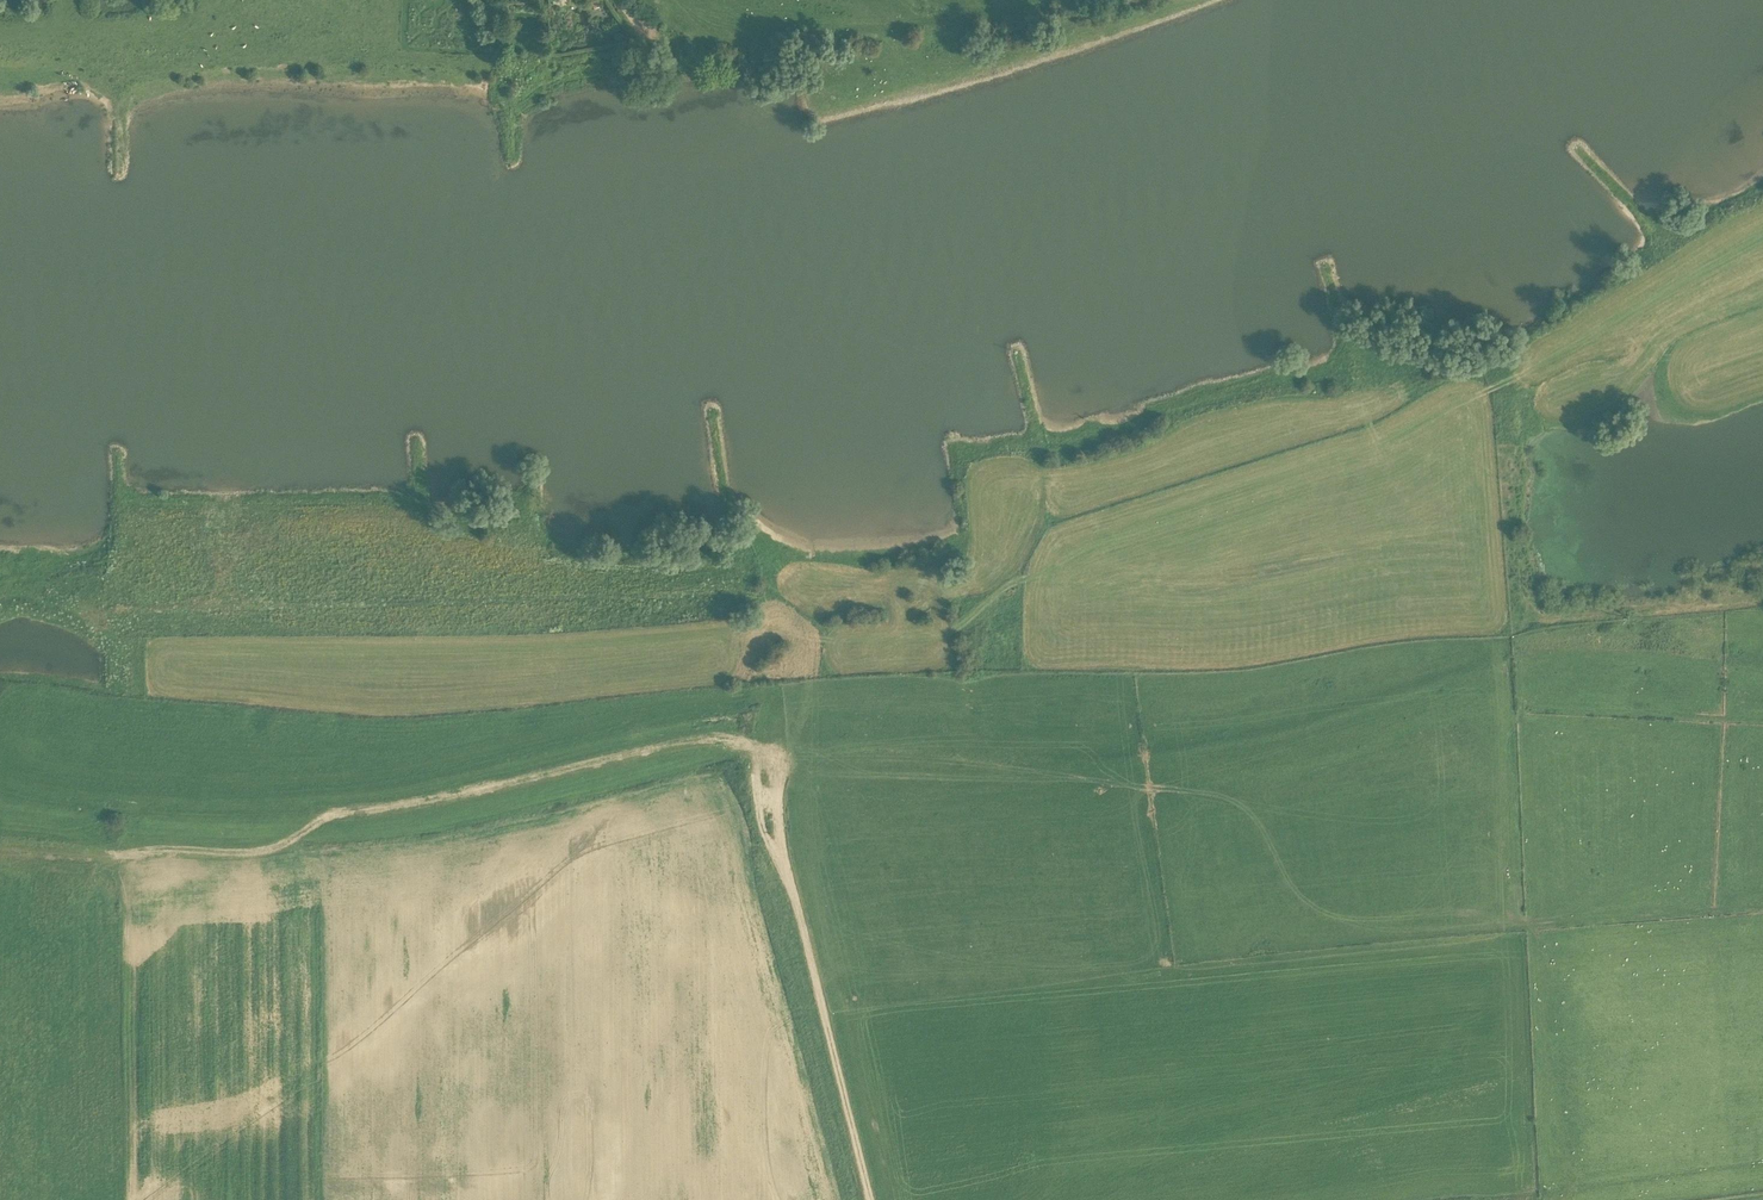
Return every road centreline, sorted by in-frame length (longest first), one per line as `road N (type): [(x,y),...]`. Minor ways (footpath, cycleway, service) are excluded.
road 1 (track): [(0,853),(268,852),(331,812),(396,805),(658,745),(716,738),(742,748),(813,960),(873,1199)]
road 2 (track): [(1531,783),(1535,931),(1570,1199)]
road 3 (track): [(1762,242),(1449,408)]
road 4 (track): [(0,790),(216,816),(331,812)]
road 5 (track): [(1051,480),(1036,553),(1005,595),(960,629),(812,644)]
road 6 (track): [(747,592),(811,634),(808,700),(781,784),(780,860)]

